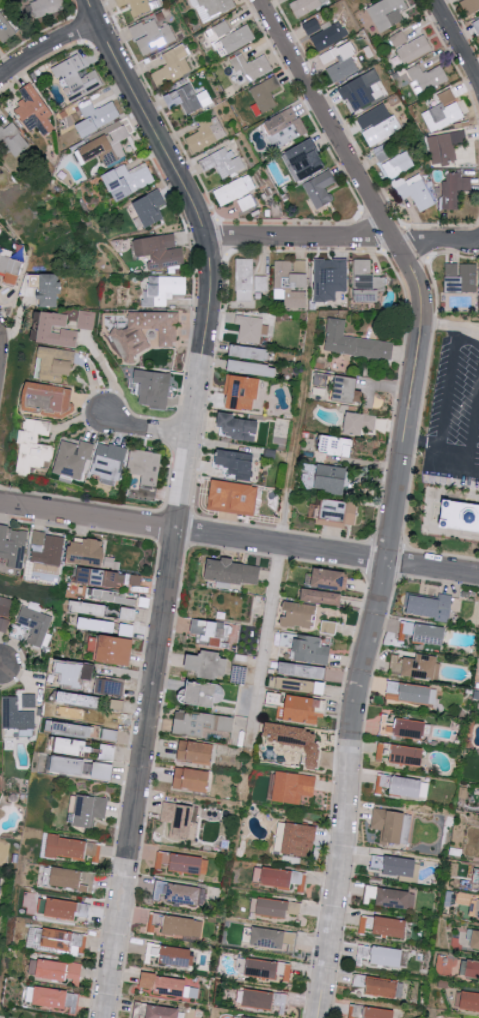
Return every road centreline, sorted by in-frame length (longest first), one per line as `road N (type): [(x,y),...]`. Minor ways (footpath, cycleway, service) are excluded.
road 1 (residential): [(318,1017),(345,845),(350,736),(387,560),(421,302),(395,239),(259,0)]
road 2 (residential): [(103,1017),(211,269),(197,213),(86,0)]
road 3 (residential): [(0,503),(478,574)]
road 4 (residential): [(205,235),(478,244)]

